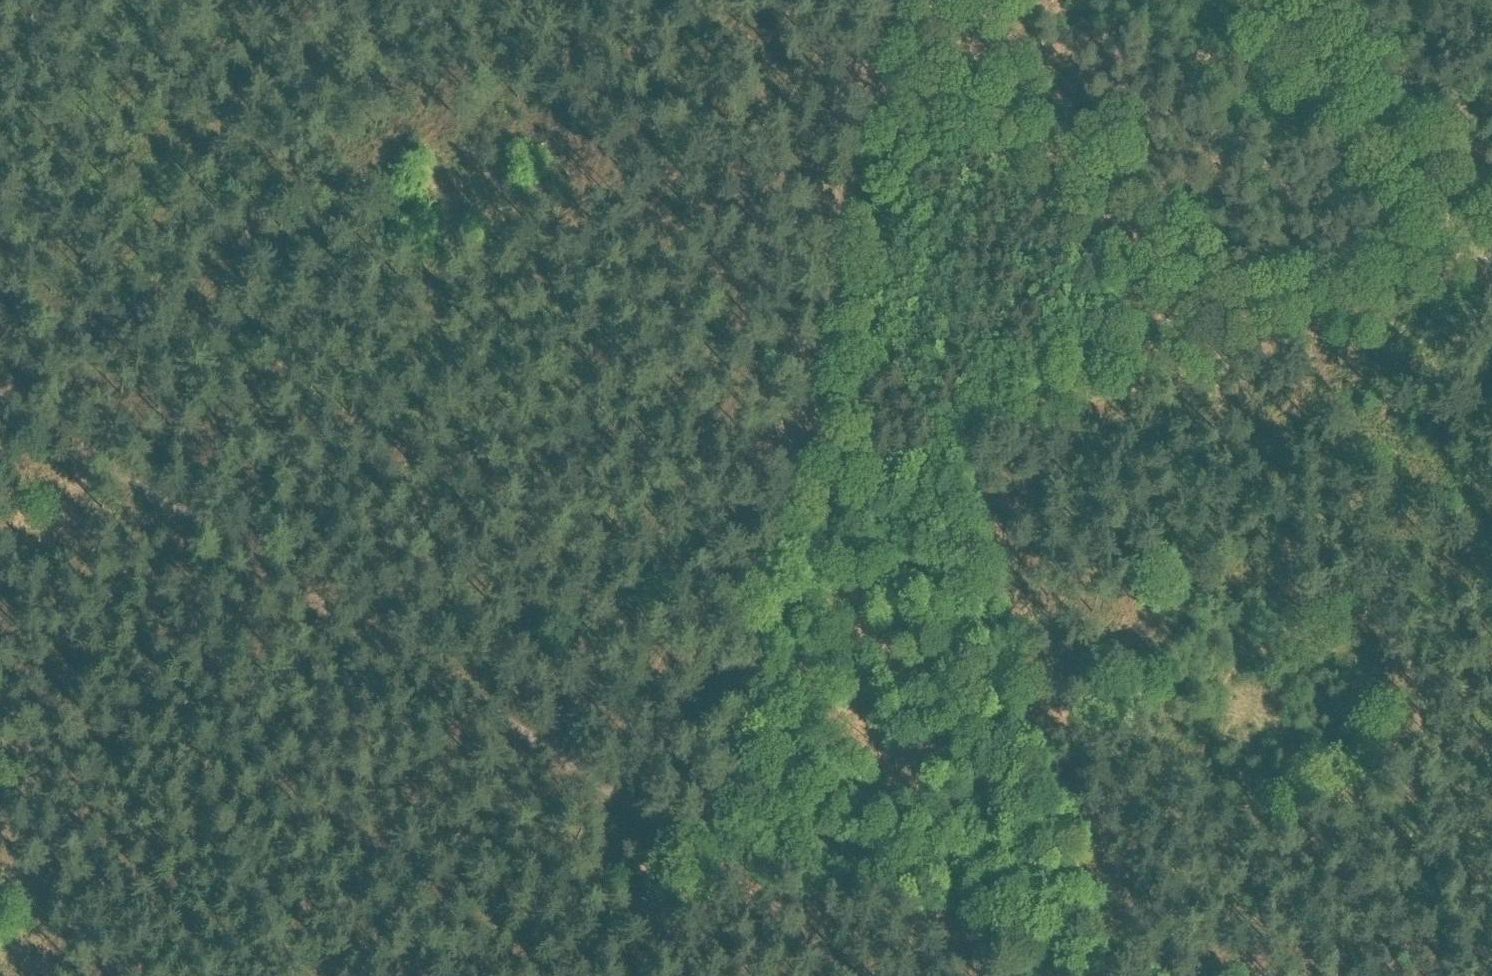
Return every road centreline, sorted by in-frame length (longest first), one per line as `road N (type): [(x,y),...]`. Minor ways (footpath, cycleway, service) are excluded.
road 1 (track): [(880,0),(714,851)]
road 2 (track): [(714,851),(0,391)]
road 3 (track): [(714,851),(1116,975)]
road 4 (track): [(1491,273),(1250,0)]
road 5 (track): [(714,851),(646,975)]

